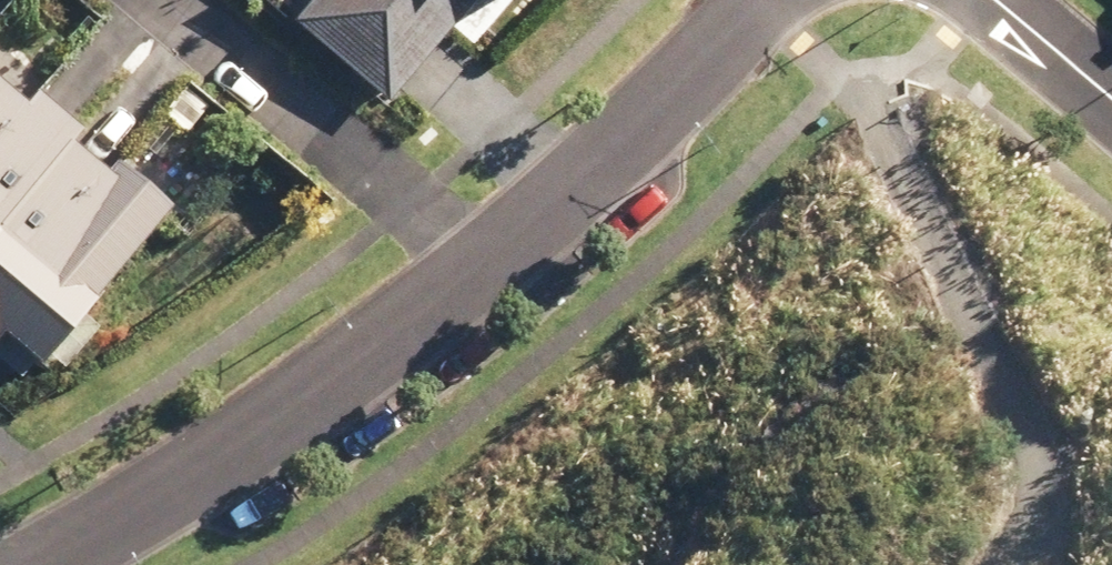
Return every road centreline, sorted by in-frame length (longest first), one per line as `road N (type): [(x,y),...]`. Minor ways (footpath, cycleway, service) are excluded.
road 1 (residential): [(34,564),(285,416),(488,266)]
road 2 (residential): [(163,0),(488,266)]
road 3 (residential): [(488,266),(771,0)]
road 4 (residential): [(993,0),(1111,100)]

